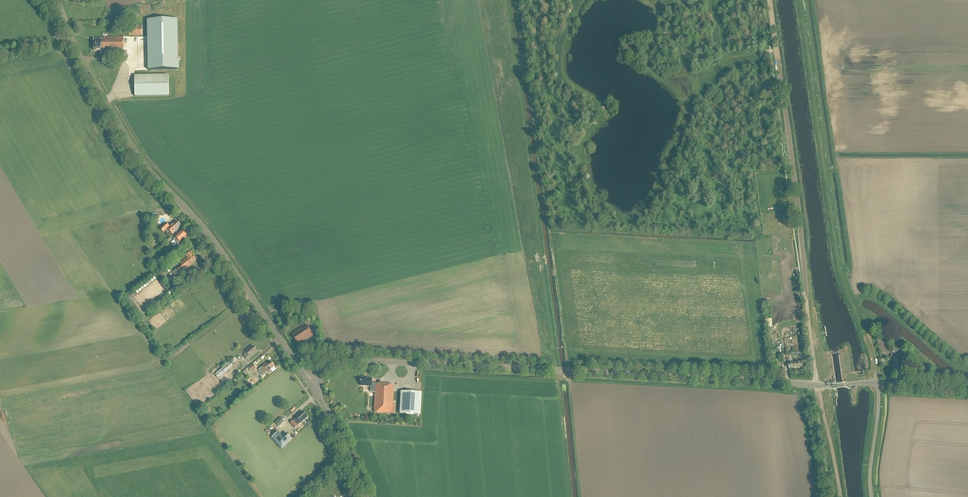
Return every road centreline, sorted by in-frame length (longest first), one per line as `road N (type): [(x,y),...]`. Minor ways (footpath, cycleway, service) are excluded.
road 1 (tertiary): [(880,384),(353,361),(309,382)]
road 2 (tertiary): [(309,382),(194,217),(146,167),(70,40),(57,0)]
road 3 (track): [(819,386),(770,0)]
road 4 (track): [(508,0),(558,371)]
road 5 (track): [(801,0),(852,303)]
road 6 (tertiary): [(366,496),(309,382)]

